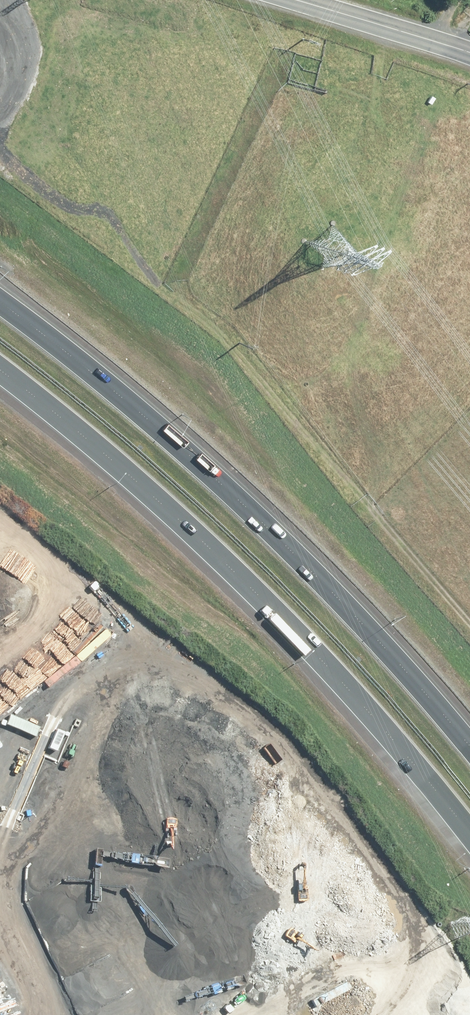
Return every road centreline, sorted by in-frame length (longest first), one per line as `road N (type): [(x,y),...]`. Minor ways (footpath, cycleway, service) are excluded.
road 1 (motorway): [(469,842),(330,669),(240,576),(128,472),(0,373)]
road 2 (motorway): [(0,304),(156,425),(276,534),(469,744)]
road 3 (tertiary): [(296,0),(469,53)]

